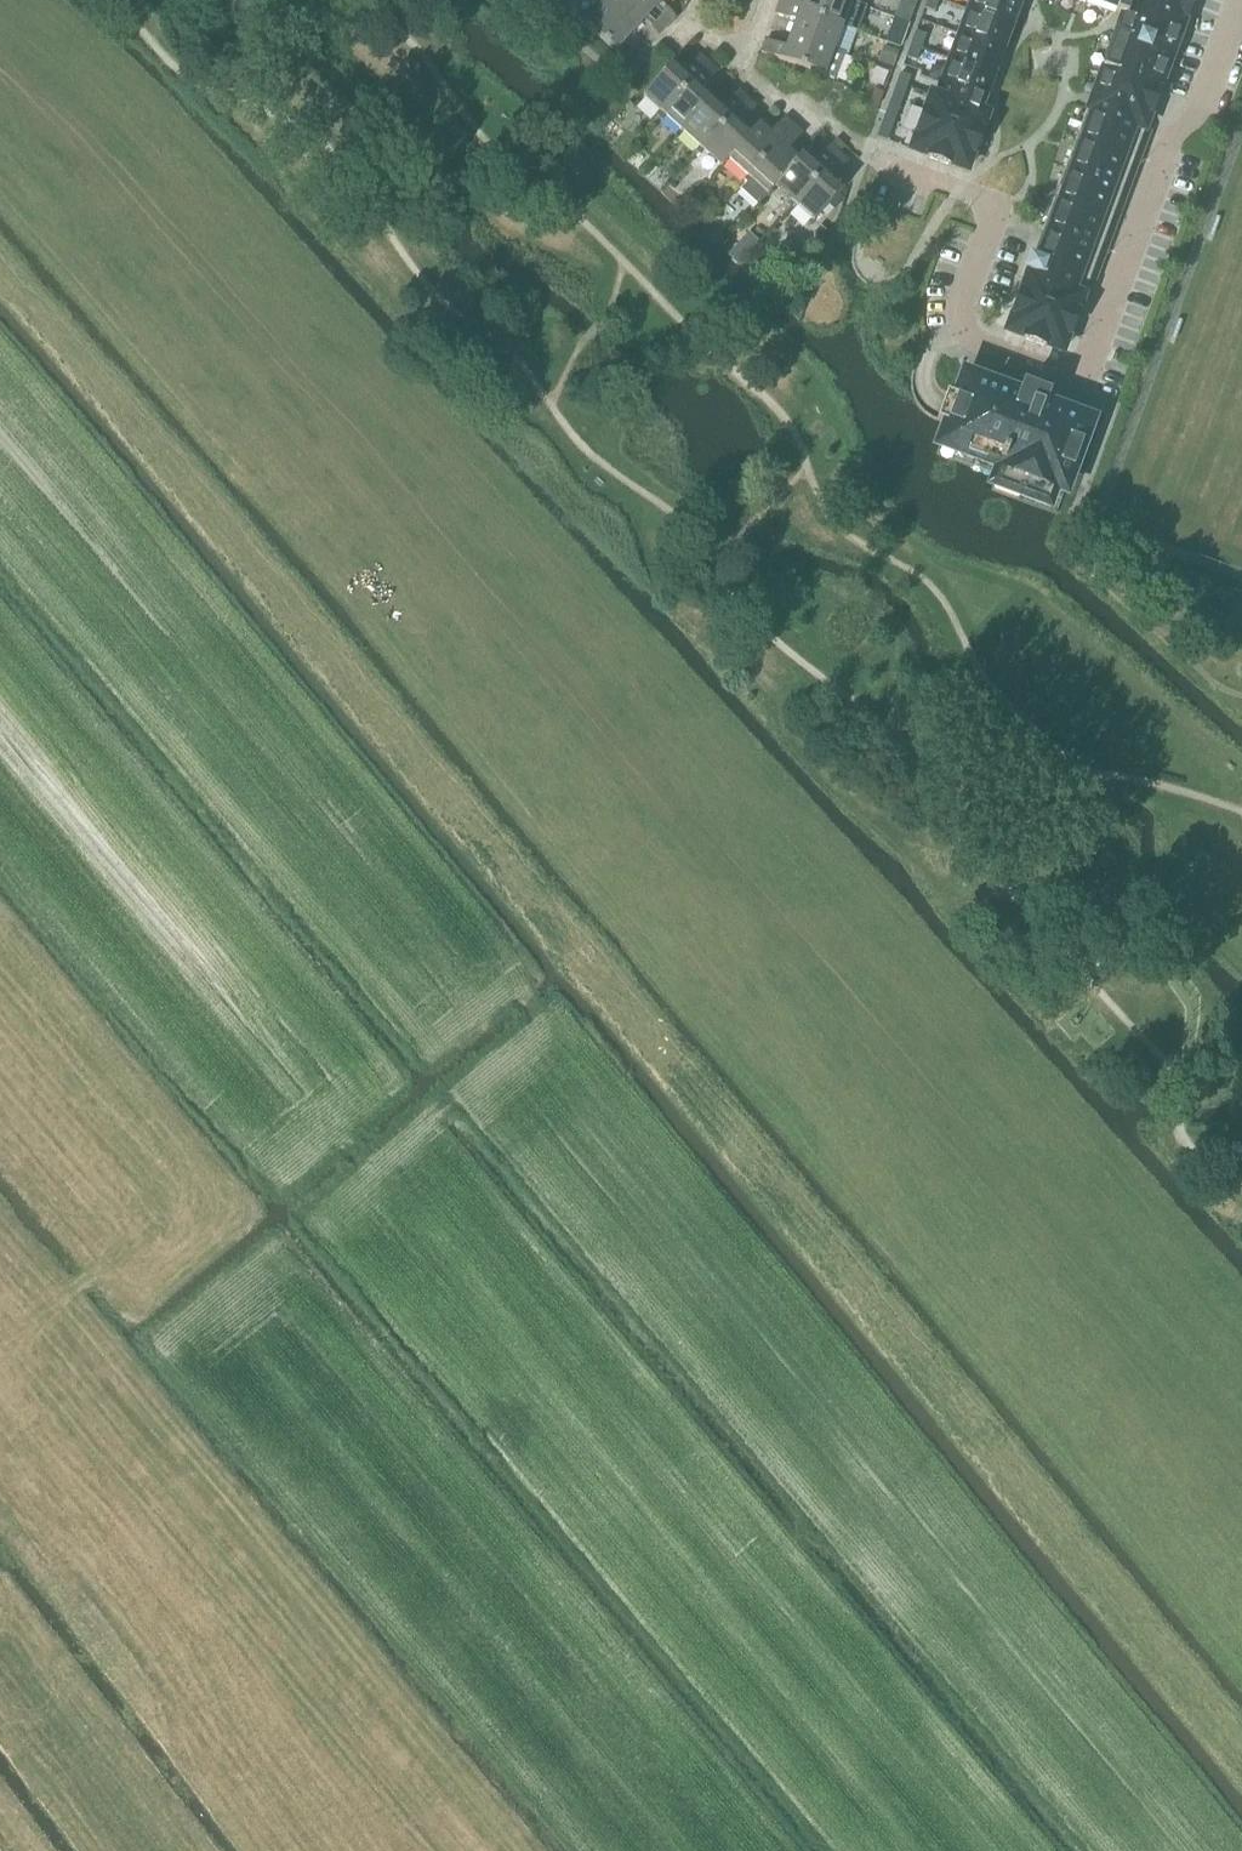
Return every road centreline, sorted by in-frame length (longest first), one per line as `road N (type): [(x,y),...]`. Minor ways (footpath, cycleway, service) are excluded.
road 1 (residential): [(1241,8),(1203,115),(1174,141),(1079,377),(978,347),(965,334),(994,210),(889,164)]
road 2 (residential): [(866,153),(814,112),(767,94),(741,65)]

